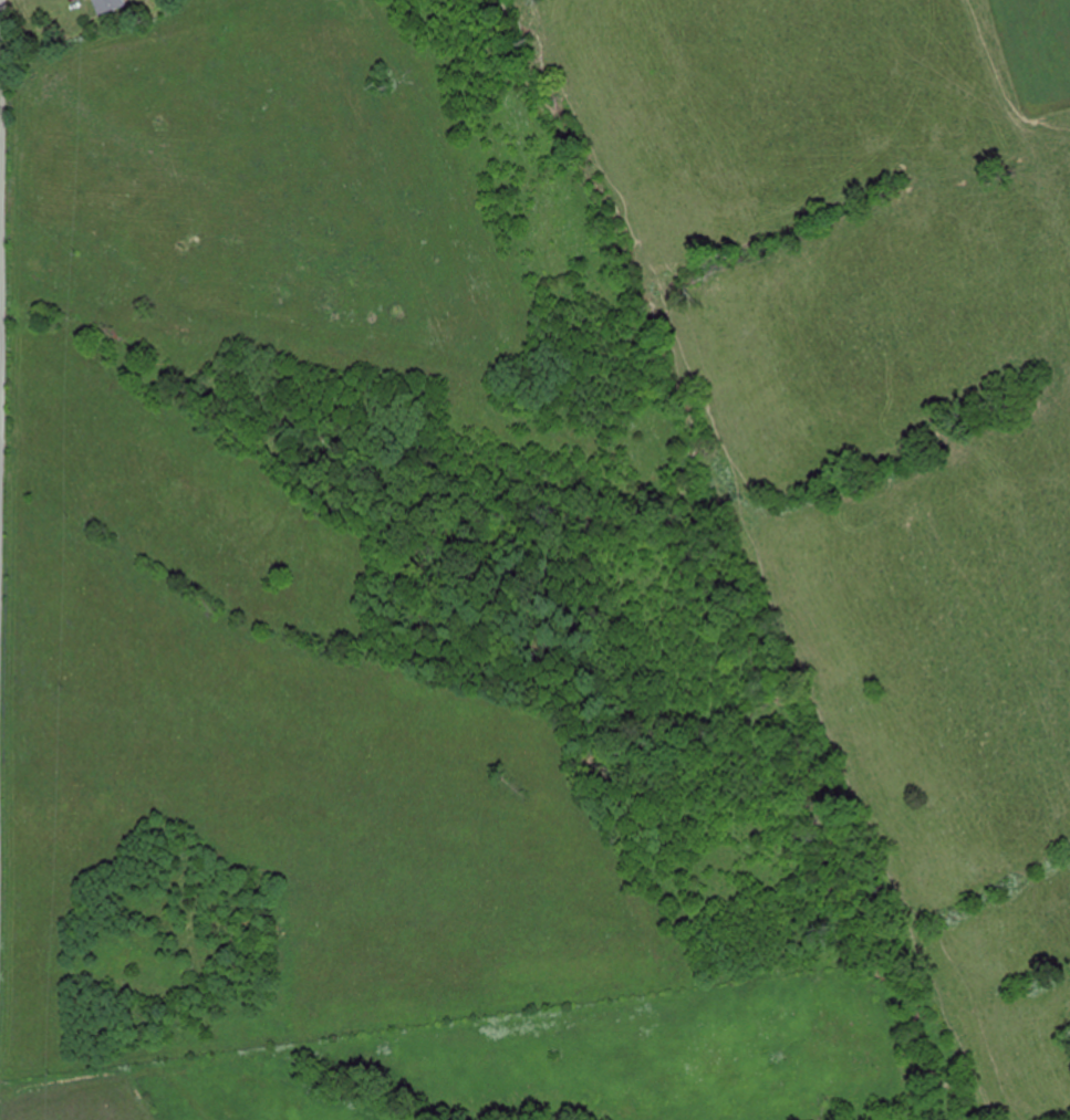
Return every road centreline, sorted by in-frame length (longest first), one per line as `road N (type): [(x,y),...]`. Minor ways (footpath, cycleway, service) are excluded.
road 1 (residential): [(0,460),(1,0)]

